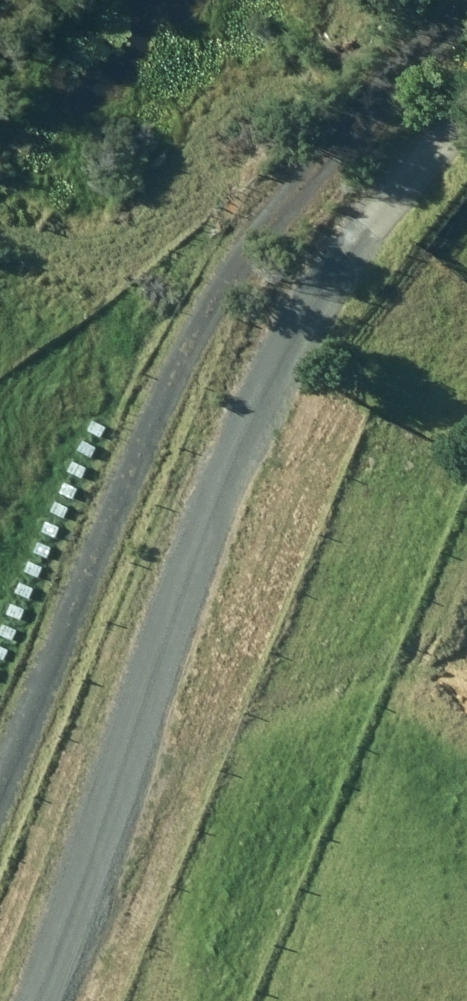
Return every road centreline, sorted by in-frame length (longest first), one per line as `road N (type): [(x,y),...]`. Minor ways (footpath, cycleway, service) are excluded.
road 1 (track): [(38,1000),(270,364),(466,156)]
road 2 (track): [(466,41),(214,303),(0,771)]

